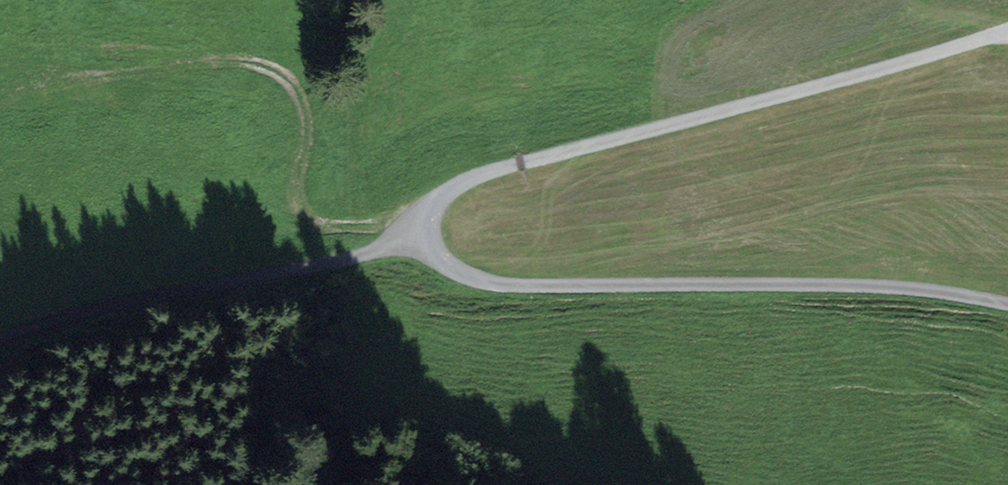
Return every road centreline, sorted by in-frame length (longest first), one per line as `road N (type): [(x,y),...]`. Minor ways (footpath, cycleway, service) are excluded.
road 1 (unclassified): [(1007,29),(455,184),(428,203),(416,240),(458,276),(496,288),(863,289),(1007,308)]
road 2 (track): [(0,358),(416,240)]

